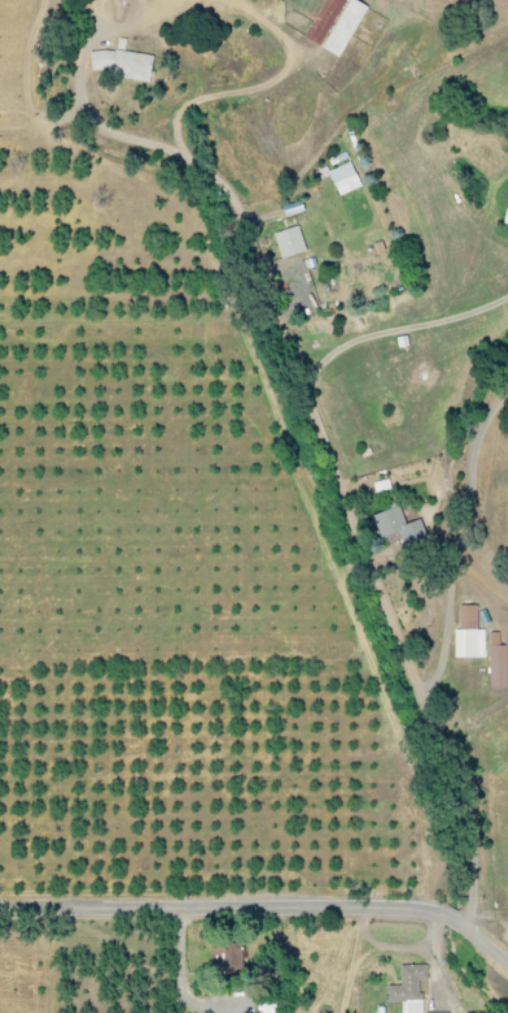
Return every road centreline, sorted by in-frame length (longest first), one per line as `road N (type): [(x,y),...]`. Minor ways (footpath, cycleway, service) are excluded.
road 1 (track): [(456,760),(328,423),(237,214),(219,190),(190,173),(105,162)]
road 2 (track): [(507,381),(480,422),(463,539),(445,574),(441,673),(473,842),(461,927)]
road 3 (residential): [(507,966),(457,924),(414,910),(0,911)]
road 4 (track): [(308,375),(340,344),(507,296)]

